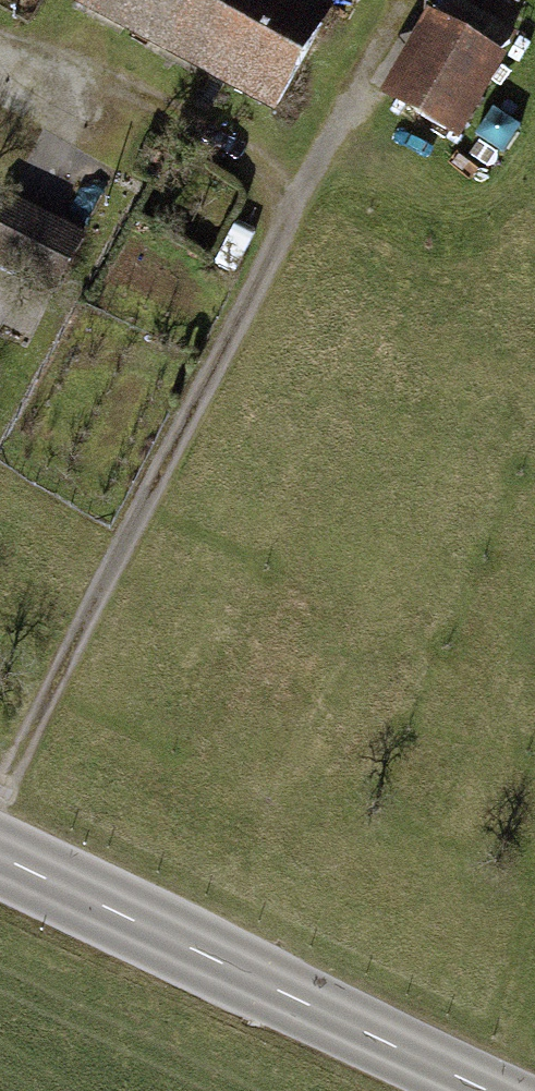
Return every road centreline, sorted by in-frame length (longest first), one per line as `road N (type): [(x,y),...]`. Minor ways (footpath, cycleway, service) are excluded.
road 1 (track): [(0,796),(329,142)]
road 2 (tertiary): [(0,857),(495,1090)]
road 3 (track): [(286,227),(272,179),(243,152),(83,73),(10,65)]

